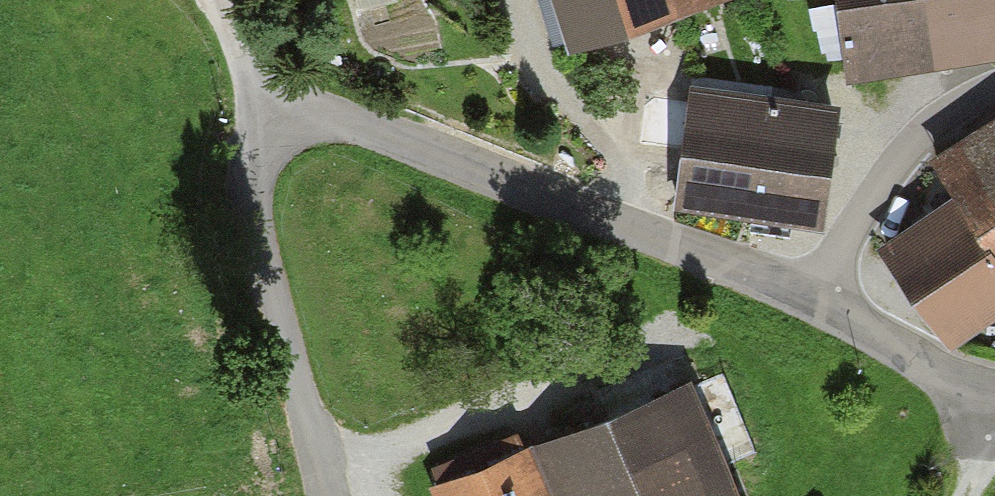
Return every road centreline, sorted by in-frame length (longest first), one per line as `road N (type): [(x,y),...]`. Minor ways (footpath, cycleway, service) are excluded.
road 1 (residential): [(794,293),(320,118),(265,128),(243,202),(318,495)]
road 2 (unclassified): [(794,293),(929,122),(994,97)]
road 3 (residential): [(994,390),(794,293)]
road 4 (track): [(265,128),(215,0)]

